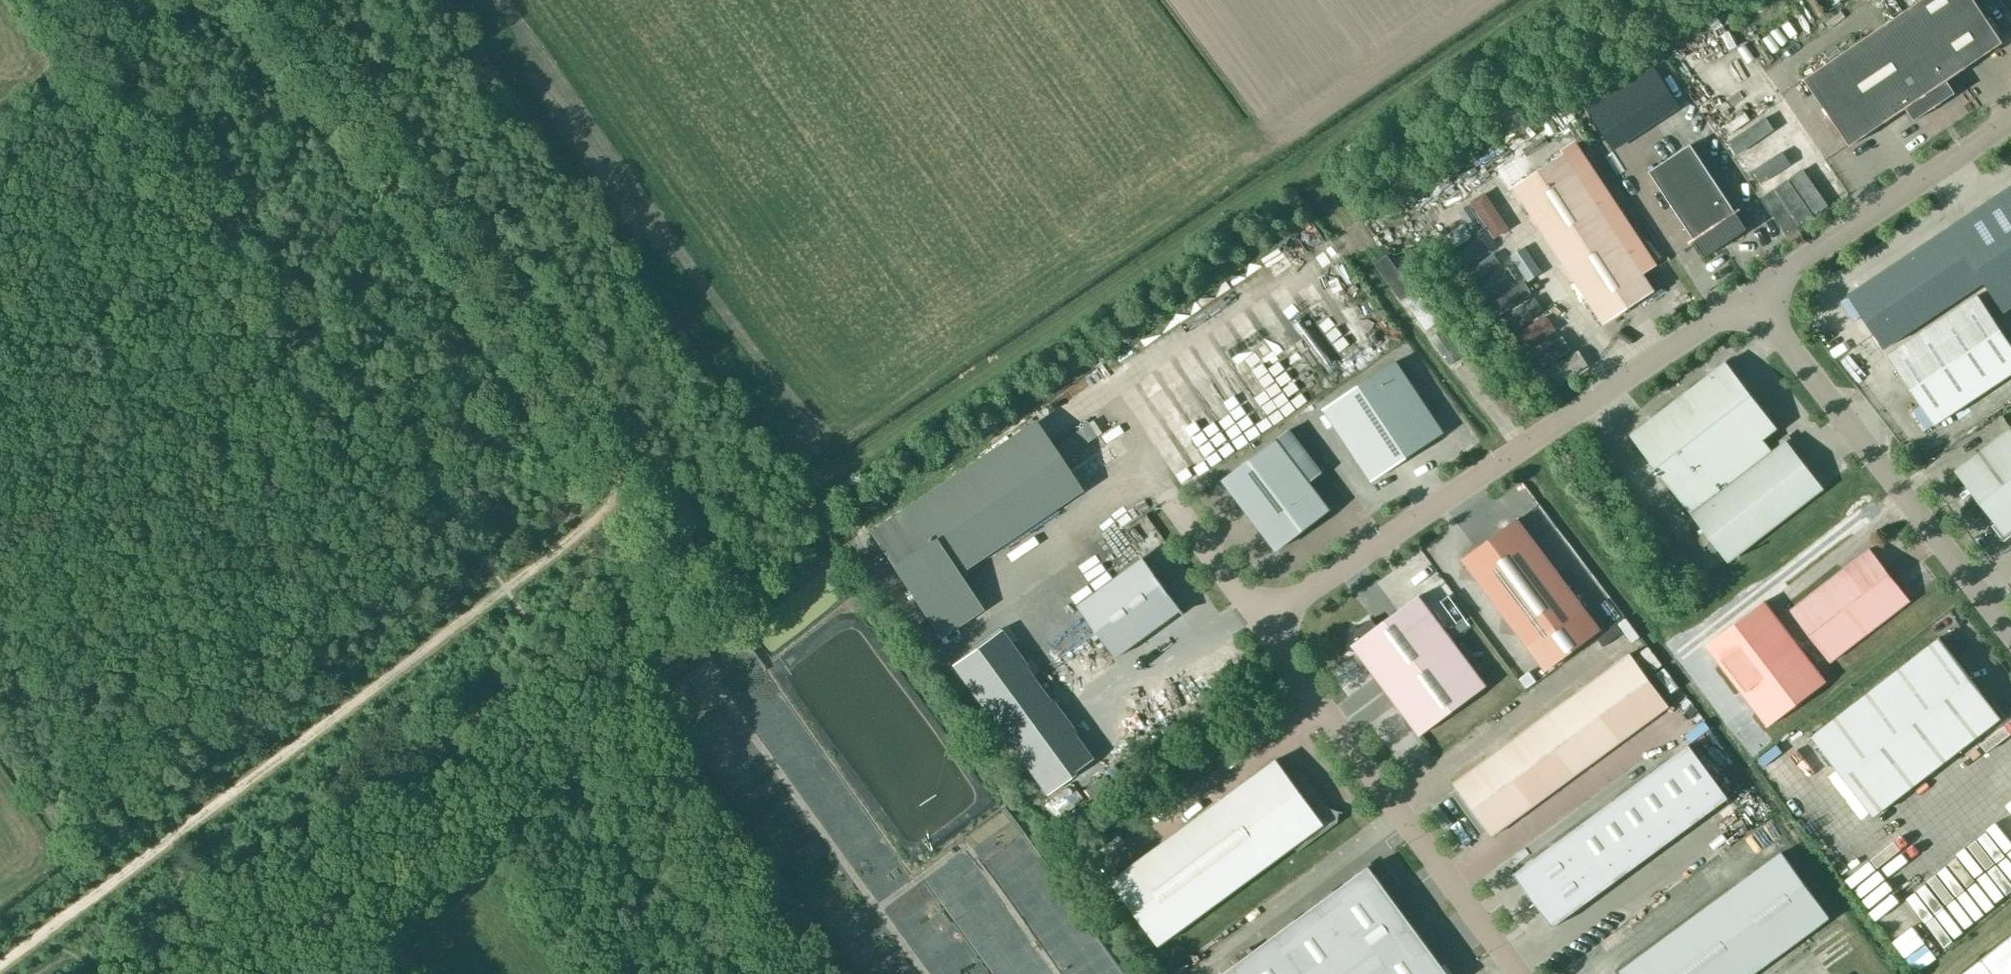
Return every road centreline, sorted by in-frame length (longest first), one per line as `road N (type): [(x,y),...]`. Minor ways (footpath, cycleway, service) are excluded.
road 1 (track): [(815,486),(1549,0)]
road 2 (track): [(629,452),(679,521),(668,623),(636,694),(305,973)]
road 3 (track): [(0,966),(506,586)]
road 4 (track): [(618,481),(270,0)]
road 5 (unclassified): [(1756,296),(1261,623)]
road 6 (track): [(300,0),(629,452)]
road 7 (unclassified): [(1261,623),(1516,973)]
road 8 (unclassified): [(2010,629),(1756,296)]
road 9 (unclassified): [(2010,119),(1756,296)]
road 10 (track): [(618,481),(728,623)]
road 11 (track): [(506,586),(602,508),(618,481)]
road 12 (unclassified): [(1170,498),(1261,623)]
road 13 (track): [(1397,279),(1307,163)]

